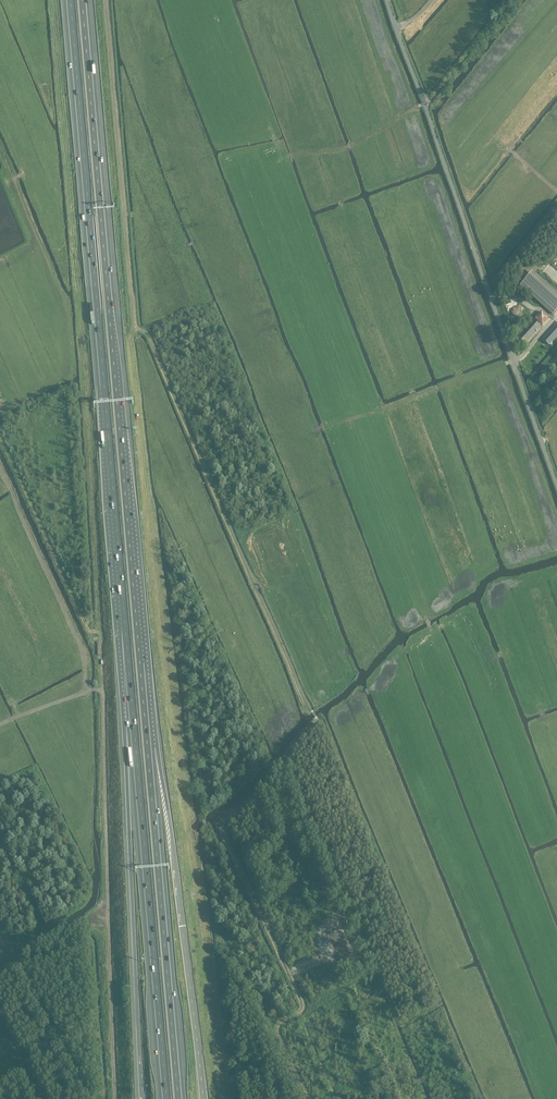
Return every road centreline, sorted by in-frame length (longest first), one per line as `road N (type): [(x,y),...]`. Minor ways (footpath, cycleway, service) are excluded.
road 1 (motorway): [(149,746),(84,0)]
road 2 (motorway): [(69,0),(132,717)]
road 3 (unclassified): [(556,486),(386,0)]
road 4 (track): [(282,156),(274,167),(368,414),(427,621)]
road 5 (track): [(85,689),(102,690),(115,1098)]
road 6 (motorway): [(132,717),(165,1098)]
road 7 (motorway): [(132,717),(126,758),(143,1098)]
road 8 (track): [(430,627),(556,978)]
road 9 (motorway): [(203,1098),(166,801),(149,746)]
road 10 (motorway): [(180,1098),(149,746)]
road 11 (track): [(511,0),(430,99),(354,145),(282,156),(255,110)]
road 12 (track): [(0,437),(99,652),(102,690)]
road 13 (track): [(0,467),(81,649),(85,689)]
road 14 (track): [(315,429),(513,361)]

